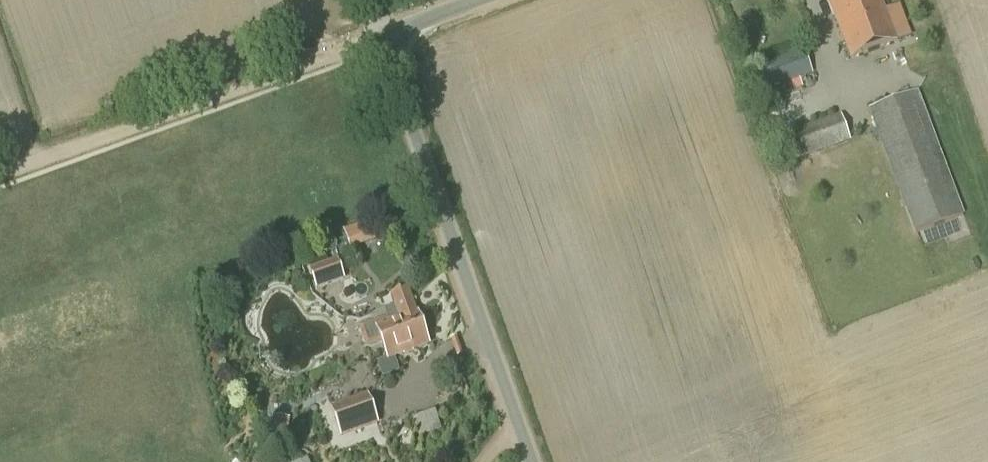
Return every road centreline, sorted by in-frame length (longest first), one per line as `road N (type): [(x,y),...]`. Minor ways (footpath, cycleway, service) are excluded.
road 1 (tertiary): [(531,461),(383,36),(480,0)]
road 2 (track): [(0,174),(383,36)]

